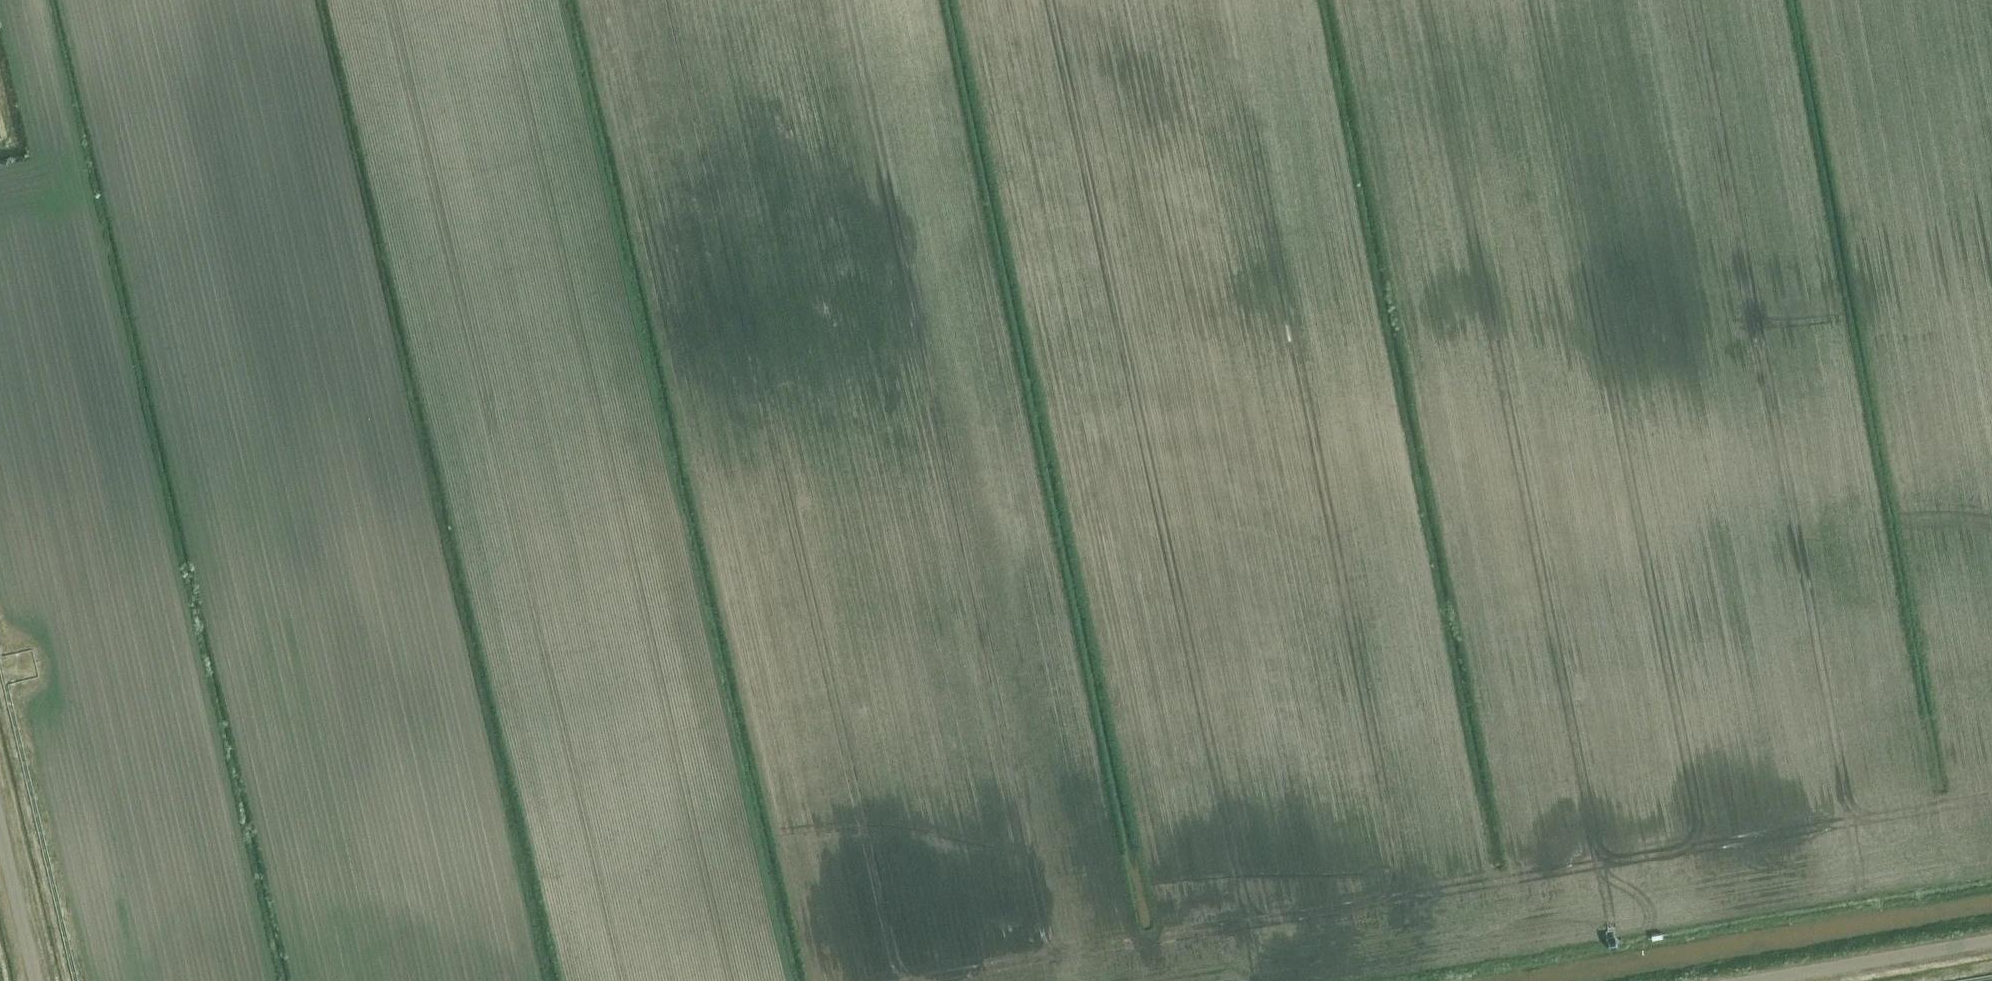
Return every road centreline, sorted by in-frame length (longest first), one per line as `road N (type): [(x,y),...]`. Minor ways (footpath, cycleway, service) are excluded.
road 1 (unclassified): [(1753,980),(1991,941)]
road 2 (unclassified): [(0,824),(37,980)]

